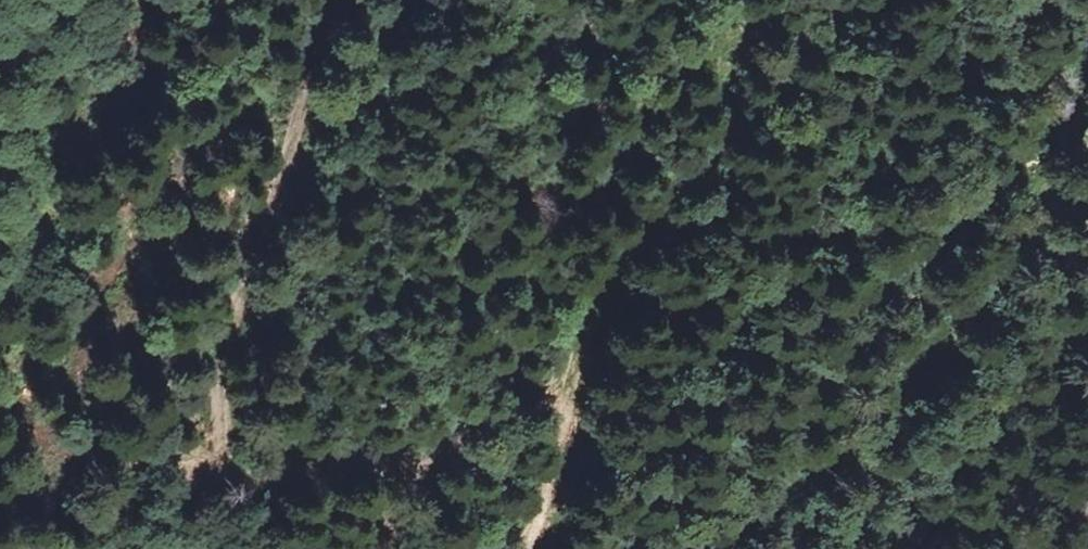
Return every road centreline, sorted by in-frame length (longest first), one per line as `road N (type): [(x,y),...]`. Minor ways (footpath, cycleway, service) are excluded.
road 1 (track): [(234,458),(259,475),(291,480),(426,465),(459,452),(572,380),(635,257),(665,232),(703,226),(900,288),(955,352)]
road 2 (track): [(694,548),(801,502),(844,474),(980,322),(1022,256),(1087,66)]
road 3 (track): [(321,0),(299,117),(222,365),(234,458)]
road 4 (track): [(572,380),(567,429),(534,548)]

